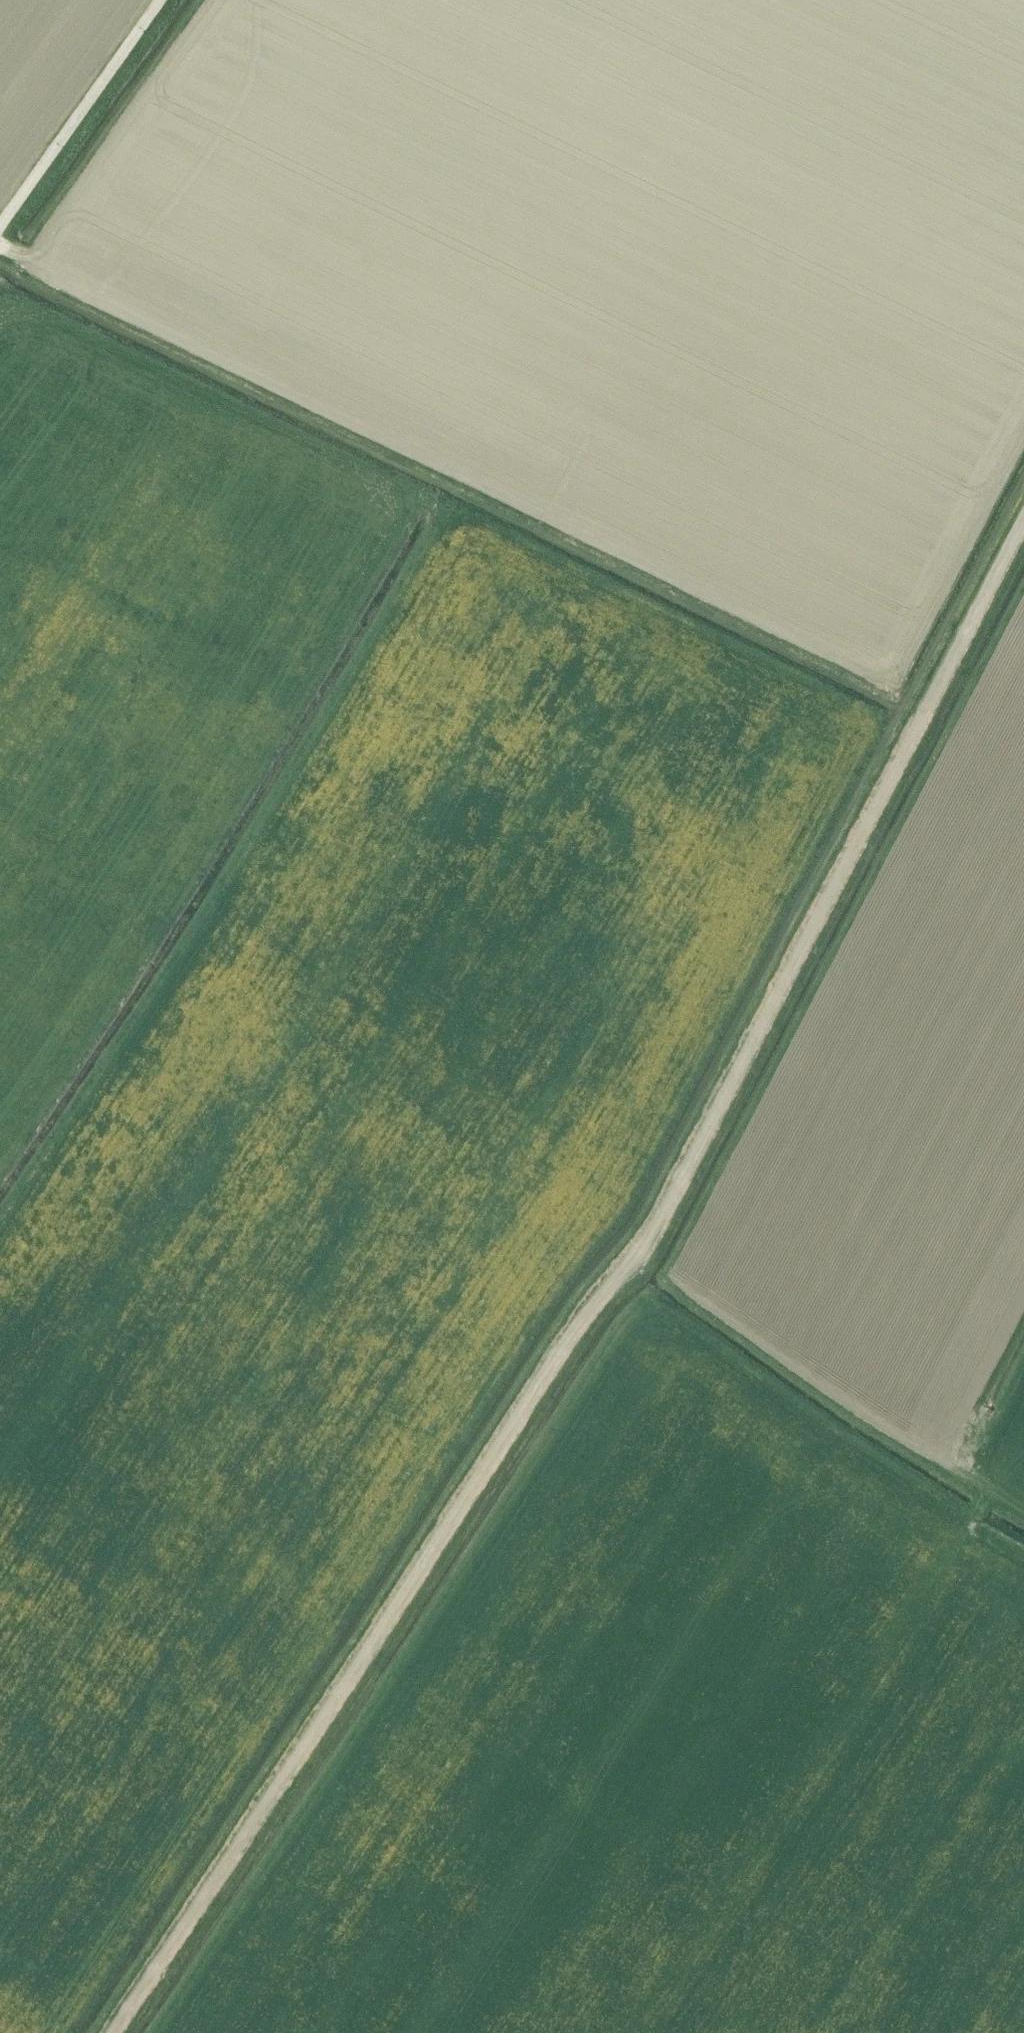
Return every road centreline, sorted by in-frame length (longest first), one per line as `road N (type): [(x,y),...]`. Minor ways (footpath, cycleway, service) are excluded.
road 1 (track): [(0,226),(161,0)]

